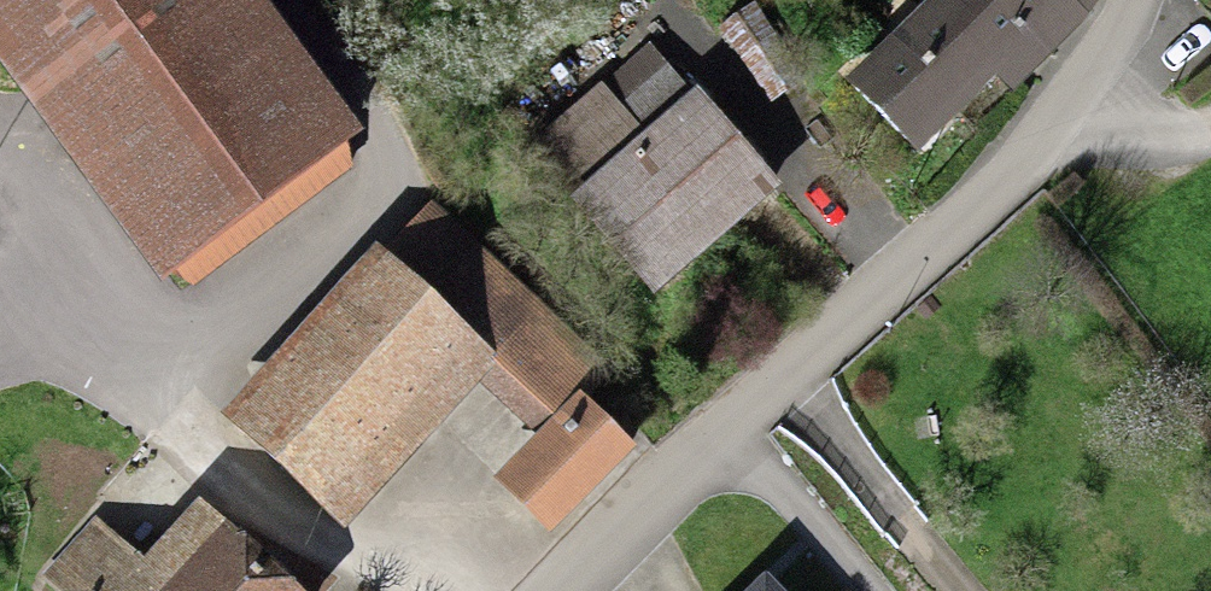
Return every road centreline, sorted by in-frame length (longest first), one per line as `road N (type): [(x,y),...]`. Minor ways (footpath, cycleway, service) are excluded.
road 1 (track): [(262,0),(388,164),(176,444),(337,567),(415,571),(438,590)]
road 2 (residential): [(733,435),(1000,186),(1130,0)]
road 3 (residential): [(565,590),(733,435)]
road 4 (residential): [(733,435),(857,590)]

